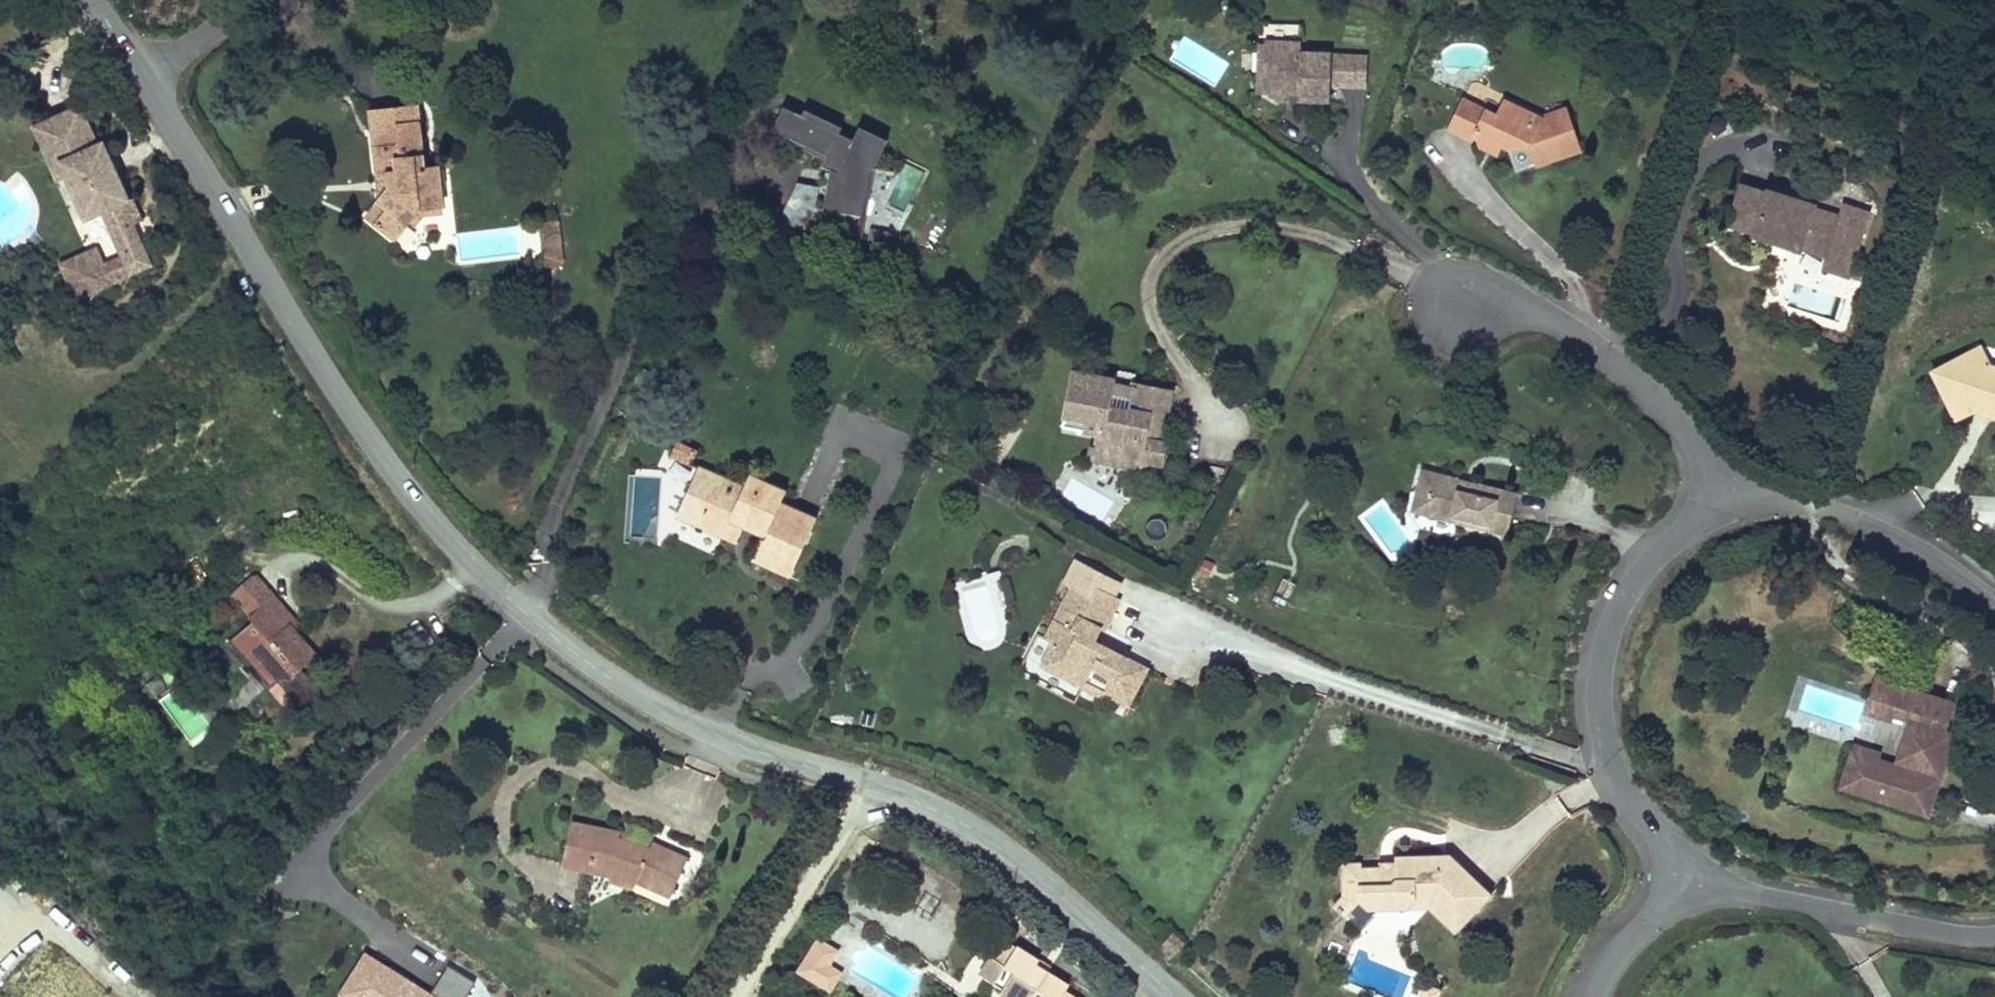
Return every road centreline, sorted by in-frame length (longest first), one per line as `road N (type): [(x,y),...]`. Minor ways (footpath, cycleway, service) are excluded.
road 1 (unclassified): [(1176,996),(1009,849),(957,815),(702,723),(572,647),(515,601),(438,523),(357,419),(144,78)]
road 2 (residential): [(1718,502),(1643,557),(1604,618),(1593,655),(1602,758),(1682,866)]
road 3 (residential): [(1453,300),(1488,296),(1536,310),(1605,352),(1666,409),(1718,502)]
road 4 (residential): [(1682,866),(1709,880),(1827,907),(1946,932),(1994,933)]
road 5 (residential): [(1994,601),(1869,521),(1806,500),(1718,502)]
road 6 (residential): [(1682,866),(1599,963),(1583,996)]
road 7 (residential): [(264,0),(144,78)]

